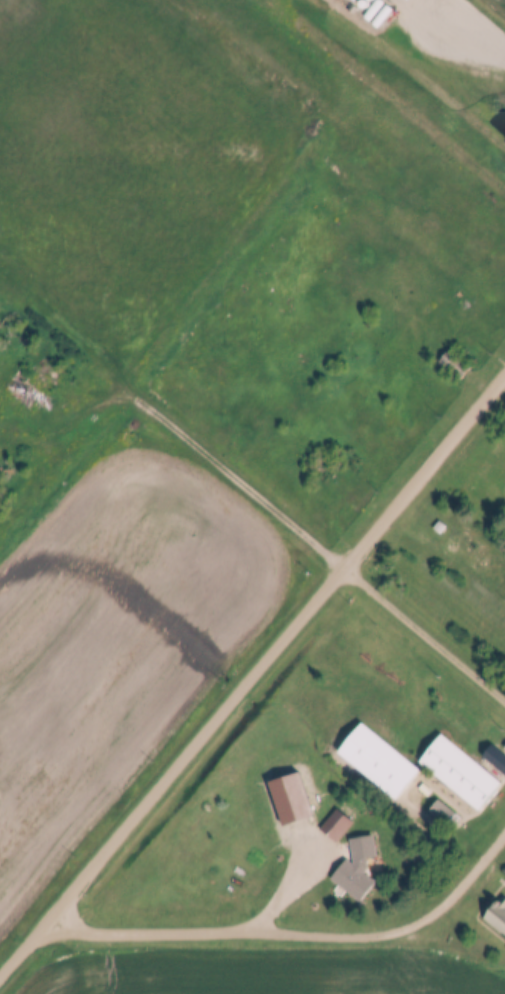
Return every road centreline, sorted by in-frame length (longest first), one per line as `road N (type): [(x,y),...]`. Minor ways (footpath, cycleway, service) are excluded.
road 1 (residential): [(504,380),(0,974)]
road 2 (residential): [(38,928),(356,936),(410,926),(449,902),(504,833)]
road 3 (residential): [(504,697),(349,568)]

